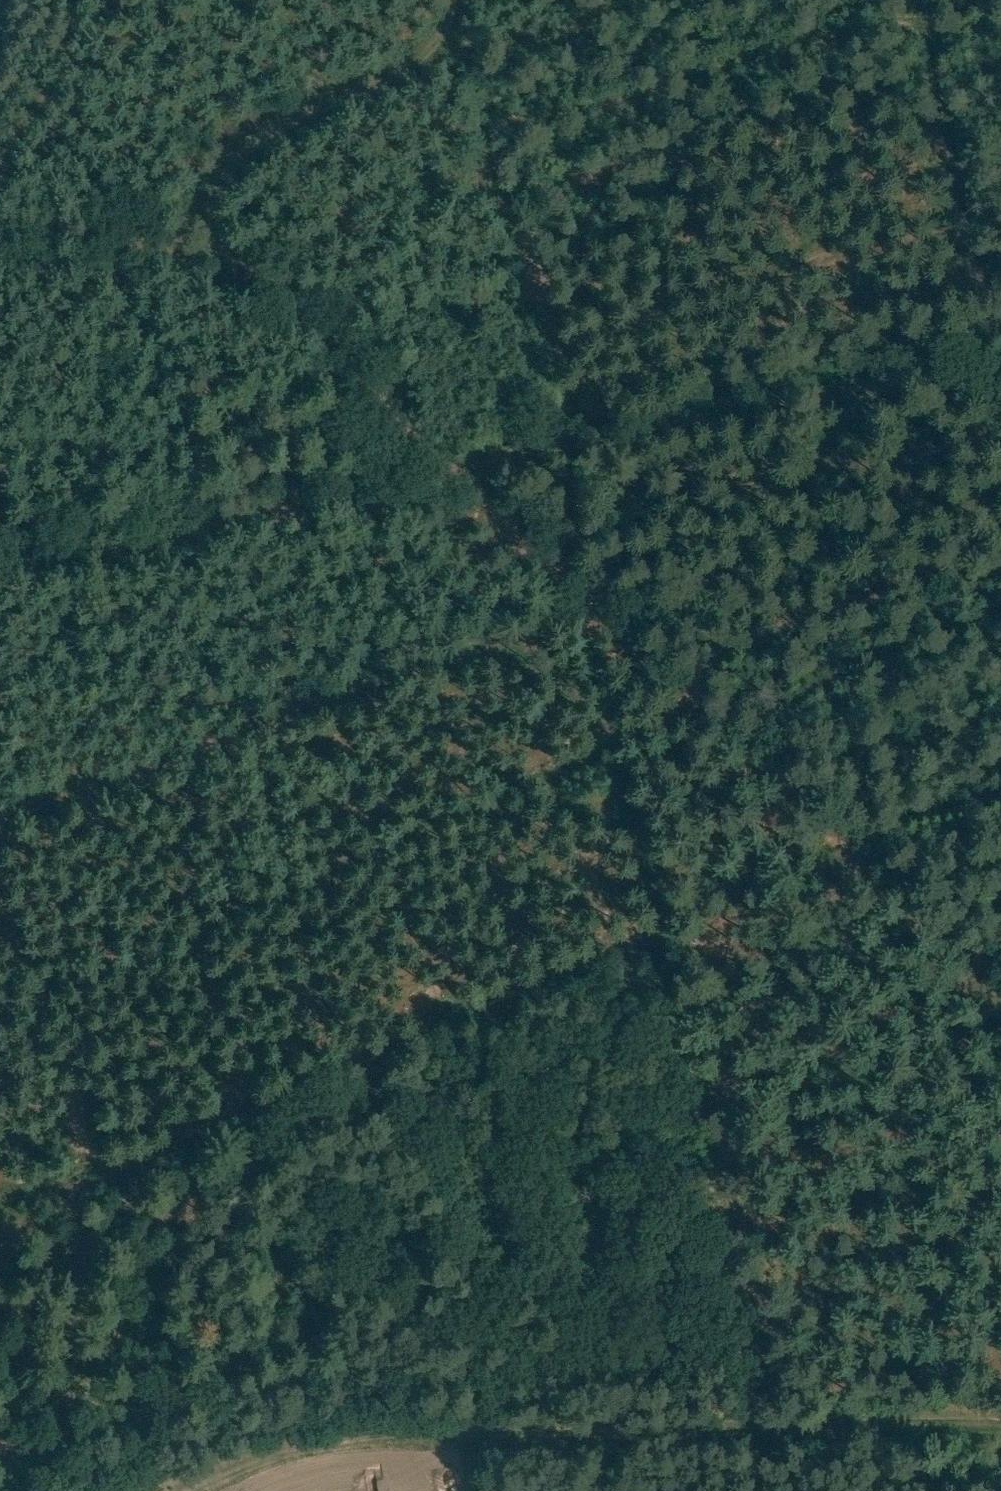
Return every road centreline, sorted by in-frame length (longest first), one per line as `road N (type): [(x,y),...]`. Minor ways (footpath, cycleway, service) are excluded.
road 1 (track): [(1000,379),(915,400),(812,406),(679,398),(507,443),(449,478),(644,635),(1000,999)]
road 2 (unclassified): [(1000,1450),(442,1470),(268,1465),(215,1490)]

